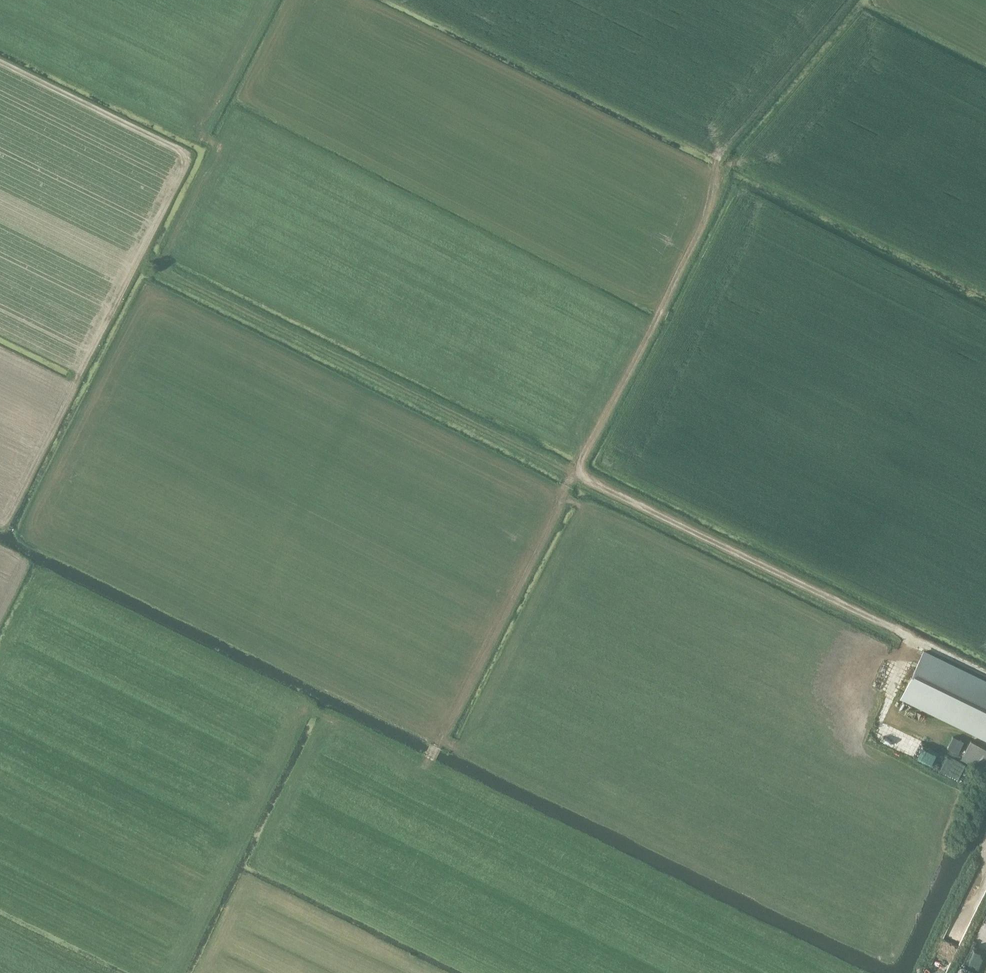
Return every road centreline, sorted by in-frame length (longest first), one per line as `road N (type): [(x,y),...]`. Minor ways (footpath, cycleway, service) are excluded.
road 1 (track): [(139,257),(985,673)]

